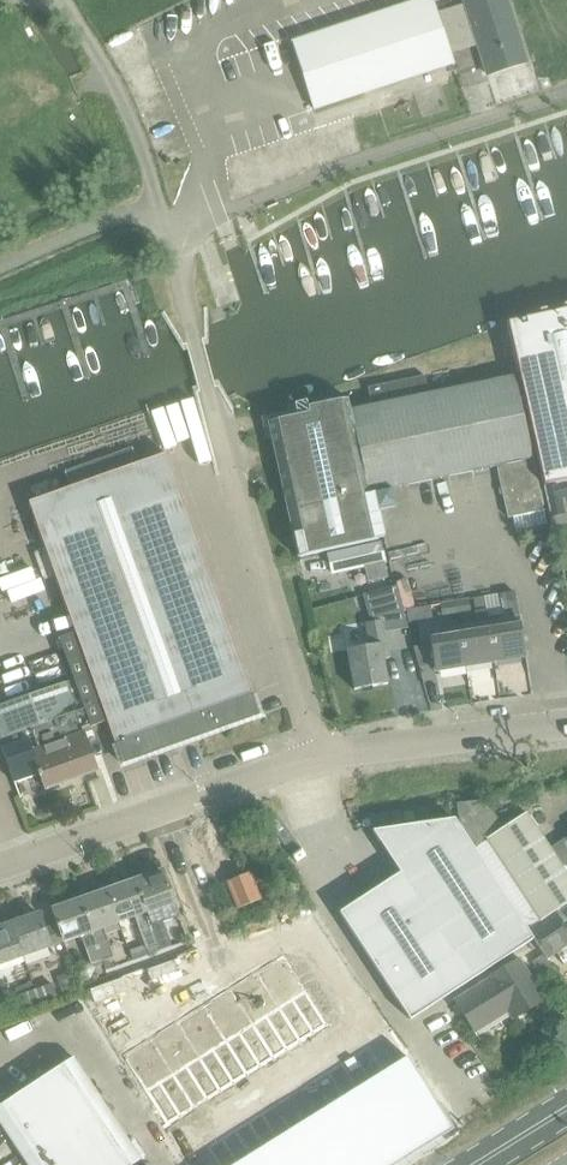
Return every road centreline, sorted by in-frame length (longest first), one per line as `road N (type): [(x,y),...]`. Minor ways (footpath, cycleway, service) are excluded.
road 1 (unclassified): [(163,222),(307,767)]
road 2 (unclassified): [(163,222),(250,203),(338,166),(553,99)]
road 3 (tertiary): [(0,872),(307,767)]
road 4 (tertiary): [(307,767),(566,725)]
road 5 (residential): [(163,222),(123,109),(71,19)]
road 6 (unclassified): [(163,222),(107,222),(0,270)]

